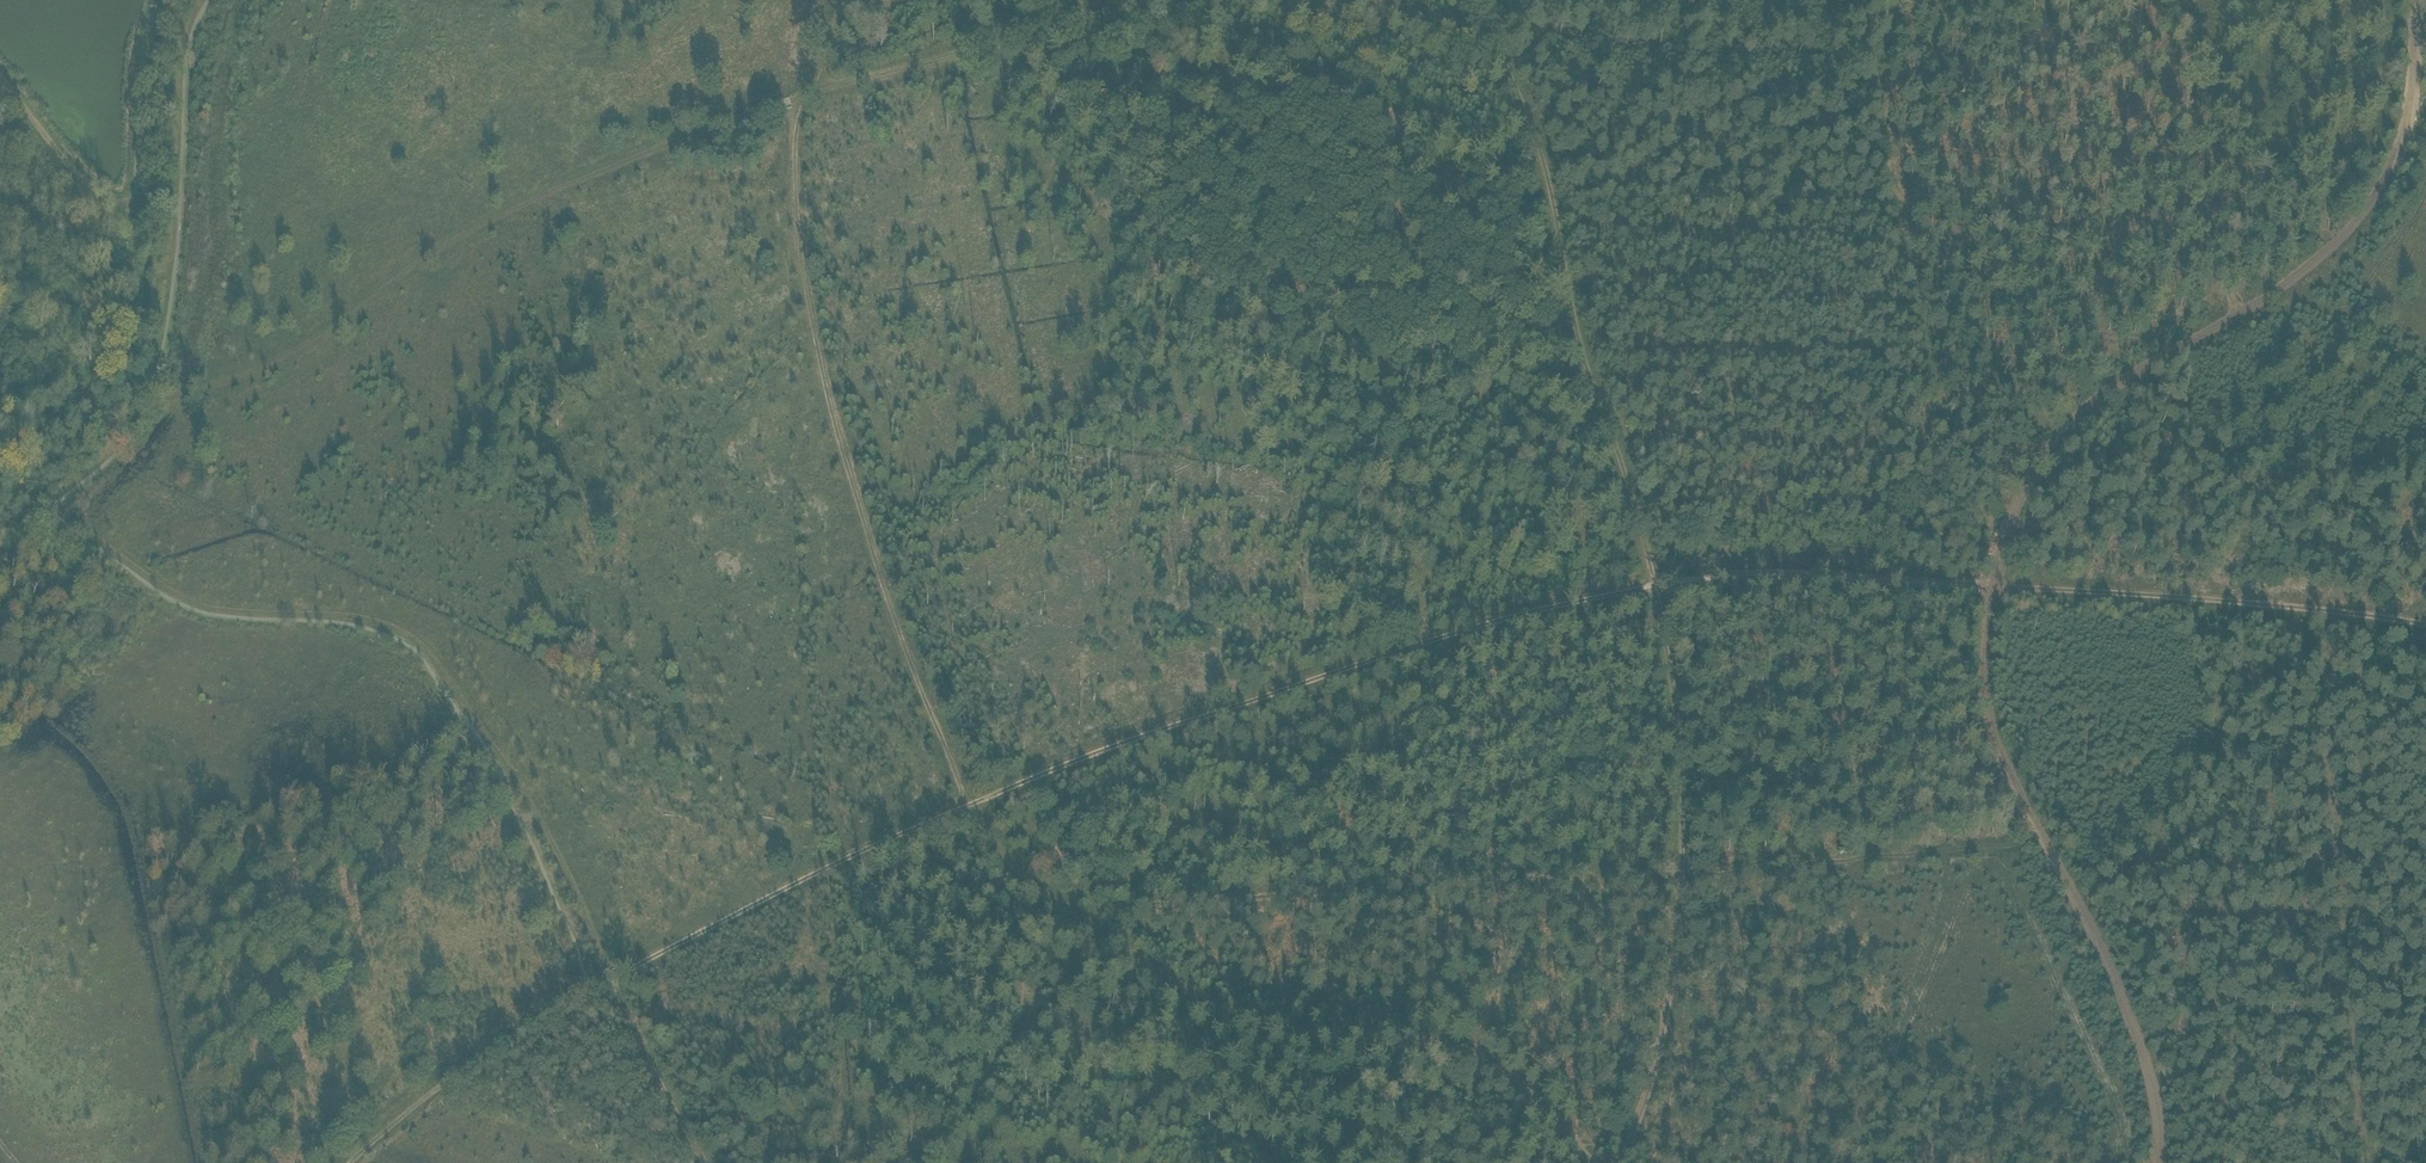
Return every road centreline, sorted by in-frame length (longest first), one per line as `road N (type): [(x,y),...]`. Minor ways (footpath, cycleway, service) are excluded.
road 1 (track): [(2158,1162),(2154,1085),(2075,895),(1990,732),(1995,585),(2018,495),(2066,429),(2150,365),(2221,330),(2360,222),(2411,124),(2414,0)]
road 2 (track): [(201,0),(181,44),(170,248),(152,362),(138,411),(98,461),(57,494),(56,505),(165,586),(202,603),(350,615),(416,640),(536,815),(610,980)]
road 3 (track): [(1656,586),(1506,617),(1161,735),(836,864),(610,980)]
road 4 (track): [(1156,0),(812,95),(655,153),(467,240),(282,365),(220,397),(144,415)]
road 5 (track): [(839,0),(798,124),(801,253),(816,341),(921,696),(991,837)]
road 6 (track): [(2425,626),(1995,585),(1774,574),(1656,586)]
road 7 (track): [(591,988),(424,1100),(353,1162)]
road 8 (track): [(610,980),(704,1162)]
road 9 (track): [(0,81),(89,195),(119,207)]

